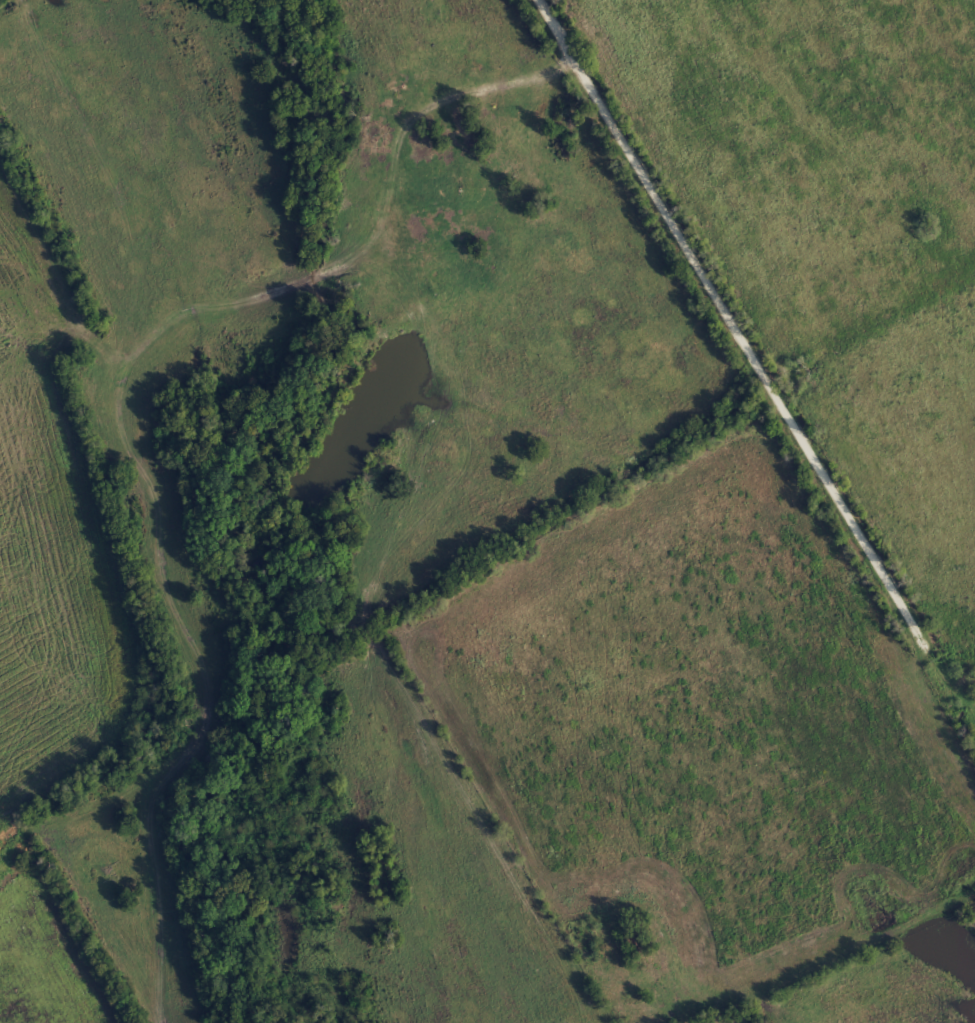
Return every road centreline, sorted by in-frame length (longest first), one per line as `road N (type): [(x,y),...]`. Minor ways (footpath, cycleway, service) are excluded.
road 1 (residential): [(963,693),(545,0)]

